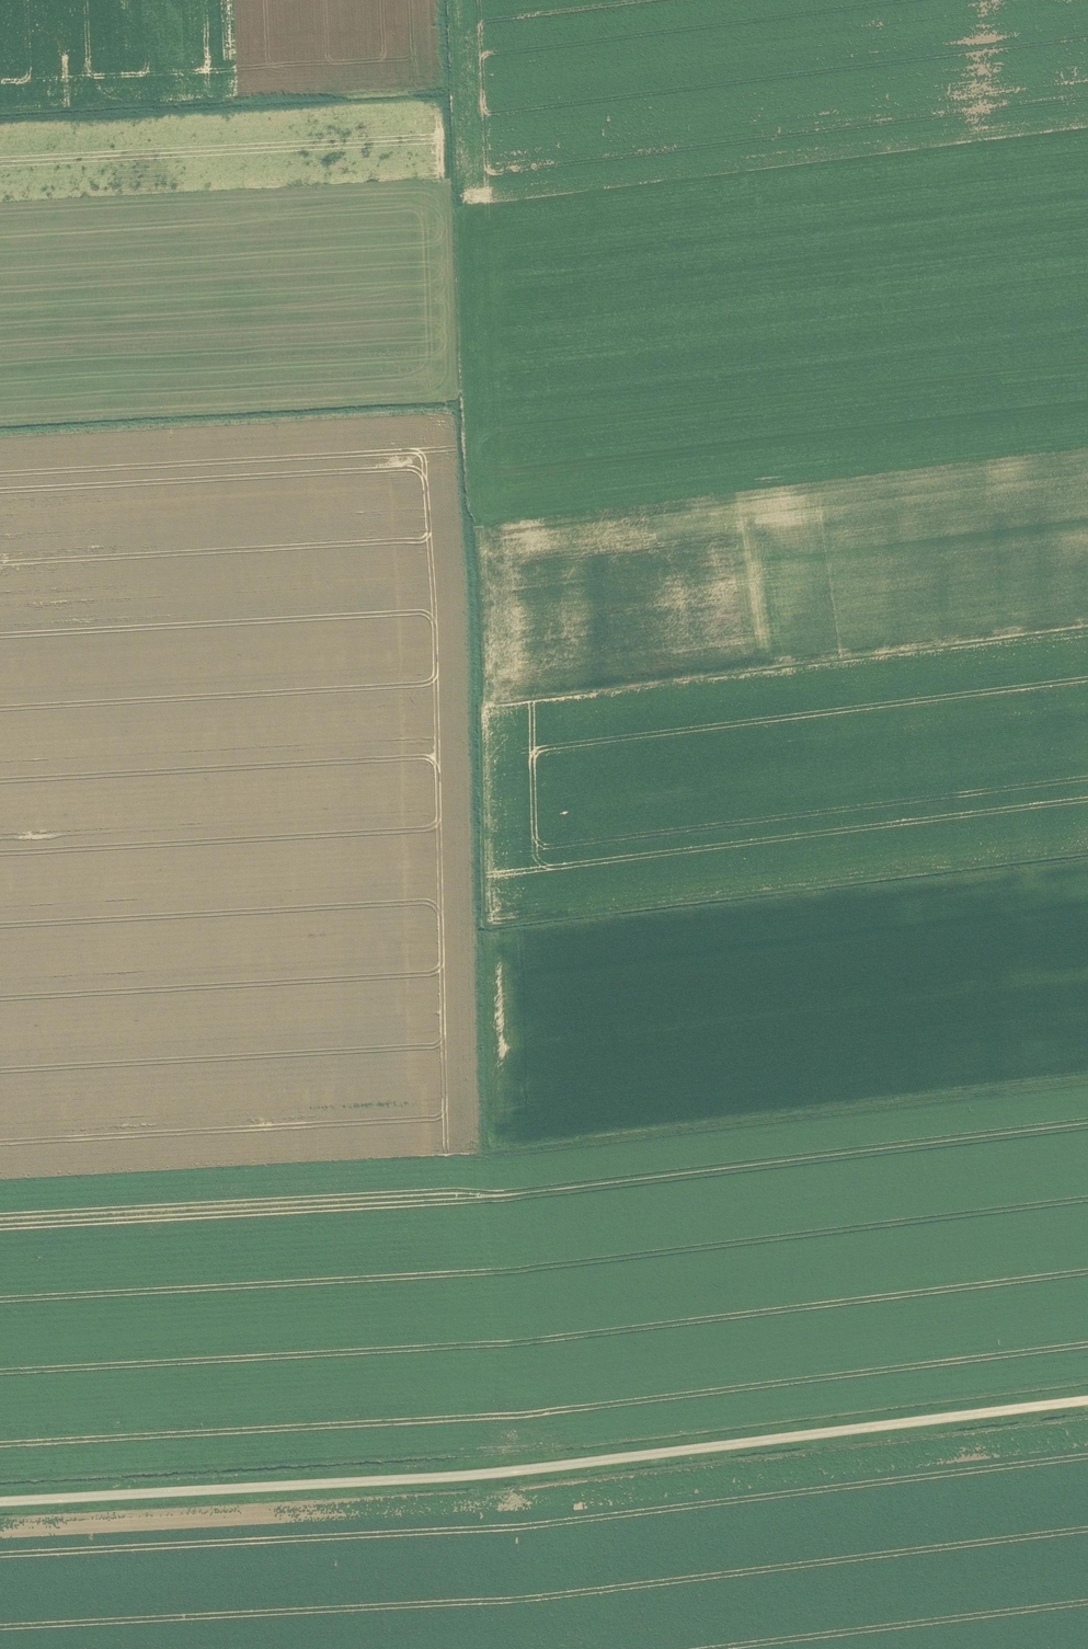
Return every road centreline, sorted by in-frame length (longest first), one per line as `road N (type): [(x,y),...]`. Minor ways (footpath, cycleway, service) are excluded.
road 1 (unclassified): [(0,1501),(503,1473),(1087,1401)]

